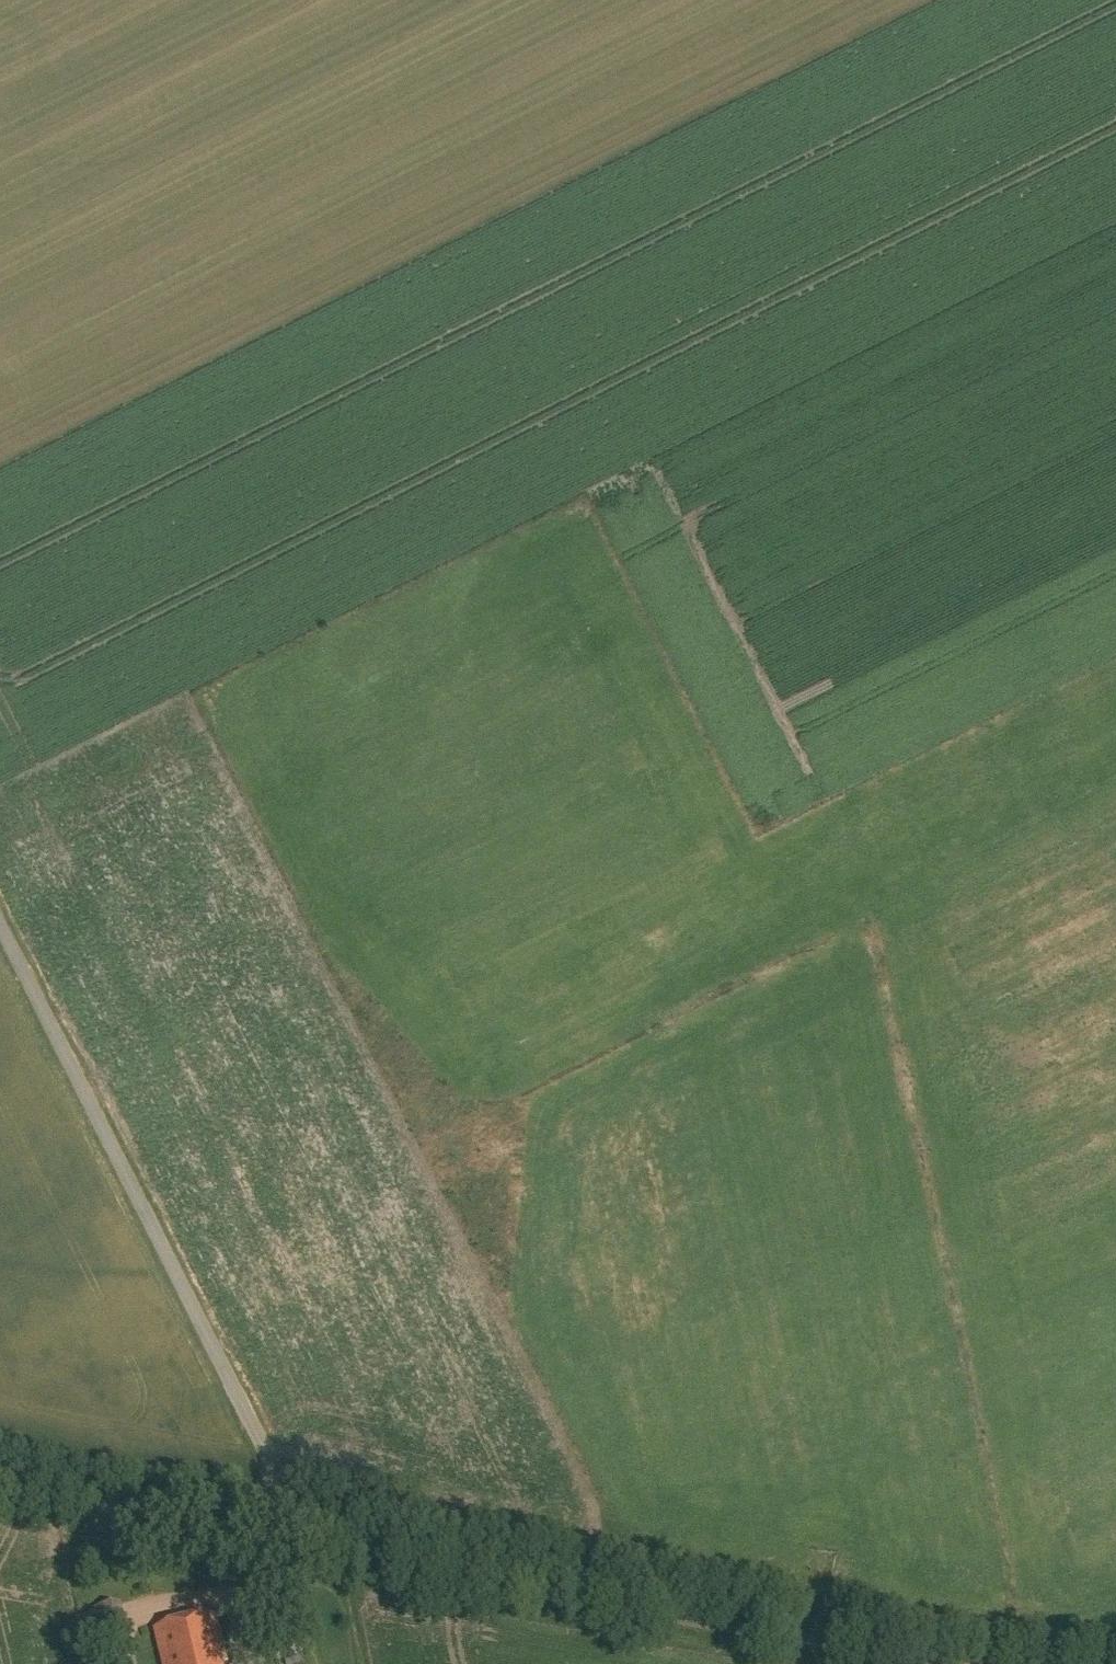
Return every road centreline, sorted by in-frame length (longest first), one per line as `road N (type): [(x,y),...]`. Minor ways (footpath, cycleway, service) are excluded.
road 1 (unclassified): [(302,1544),(287,1495),(0,923)]
road 2 (unclassified): [(929,1663),(302,1544)]
road 3 (unclassified): [(0,1487),(302,1544)]

